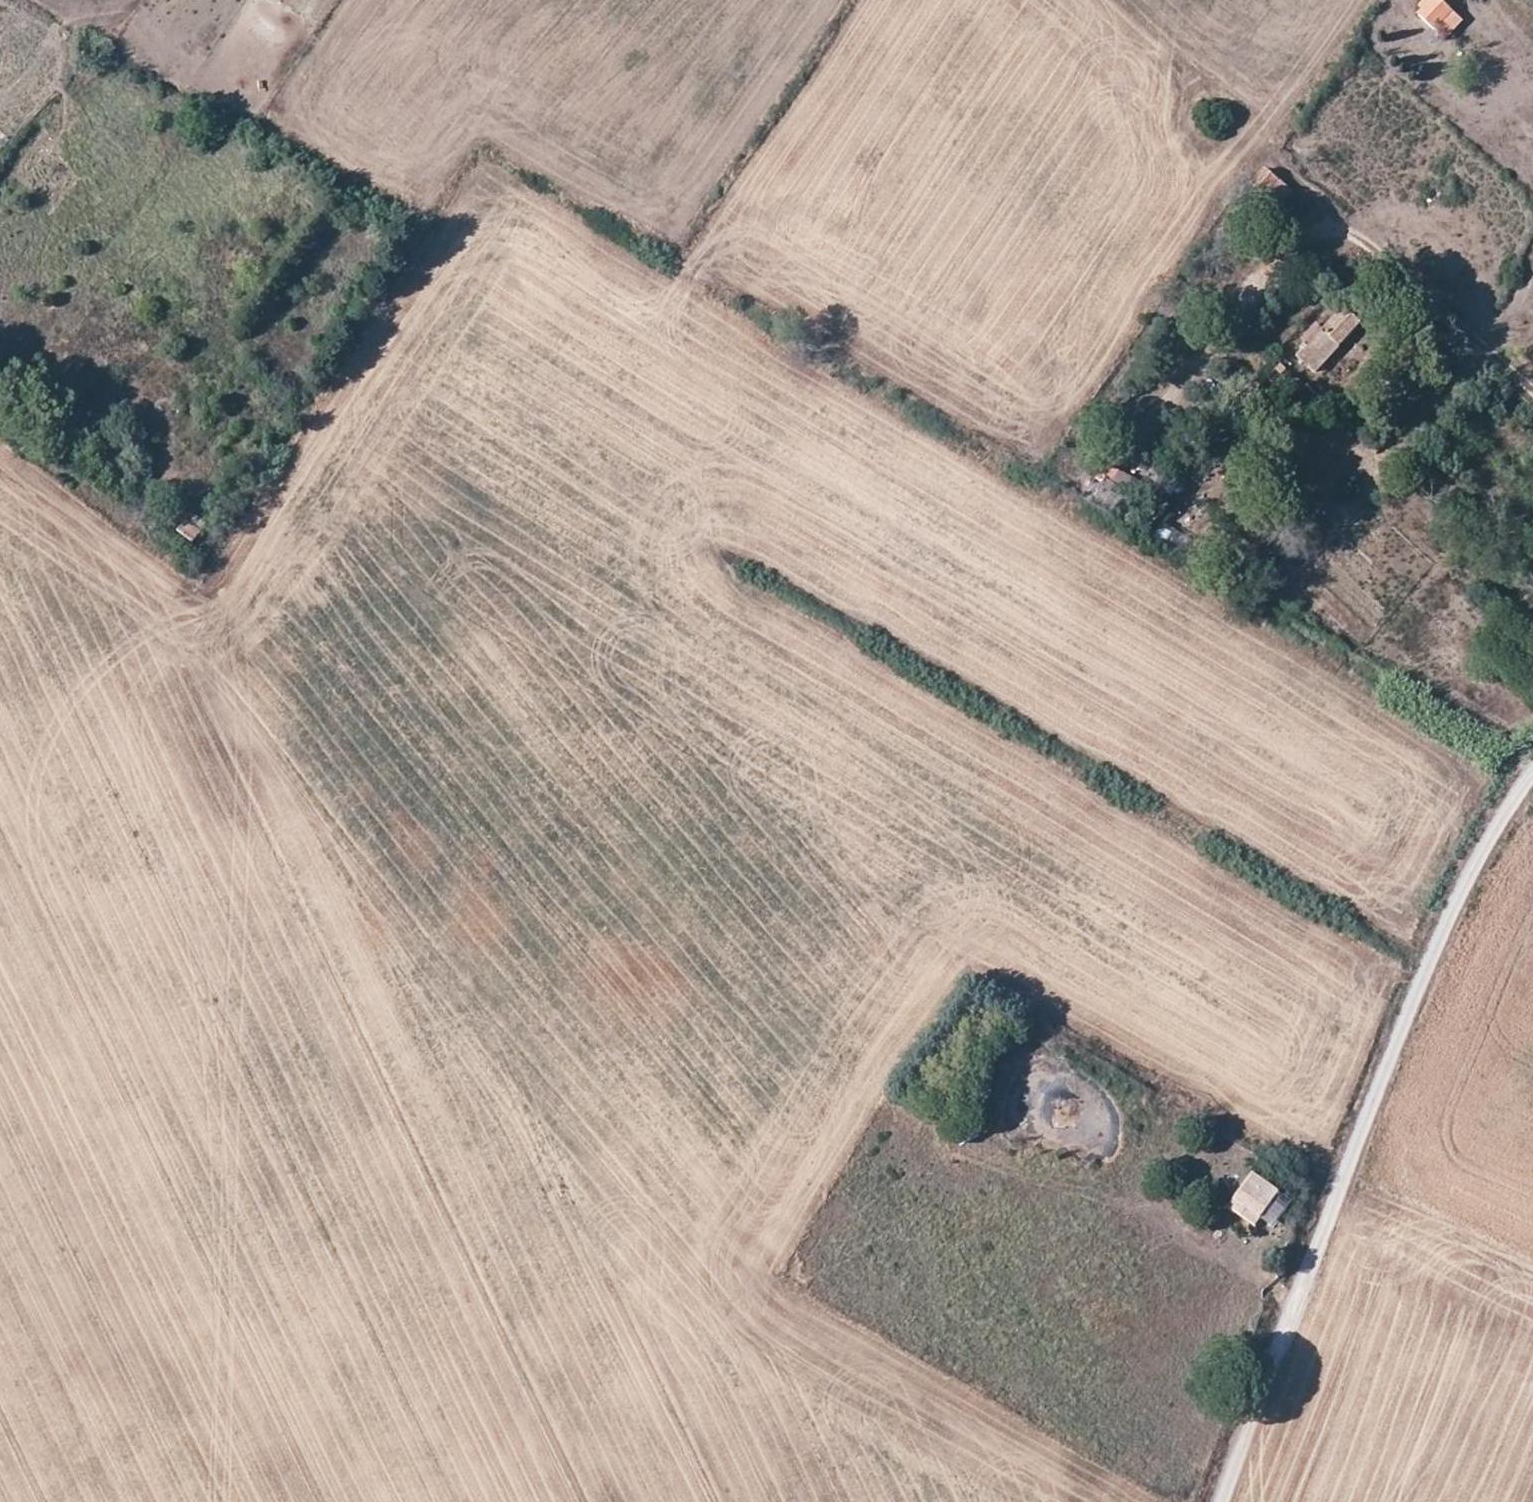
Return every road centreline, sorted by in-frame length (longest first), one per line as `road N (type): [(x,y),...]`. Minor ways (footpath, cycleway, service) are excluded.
road 1 (track): [(1532,770),(1396,1039),(1216,1501)]

